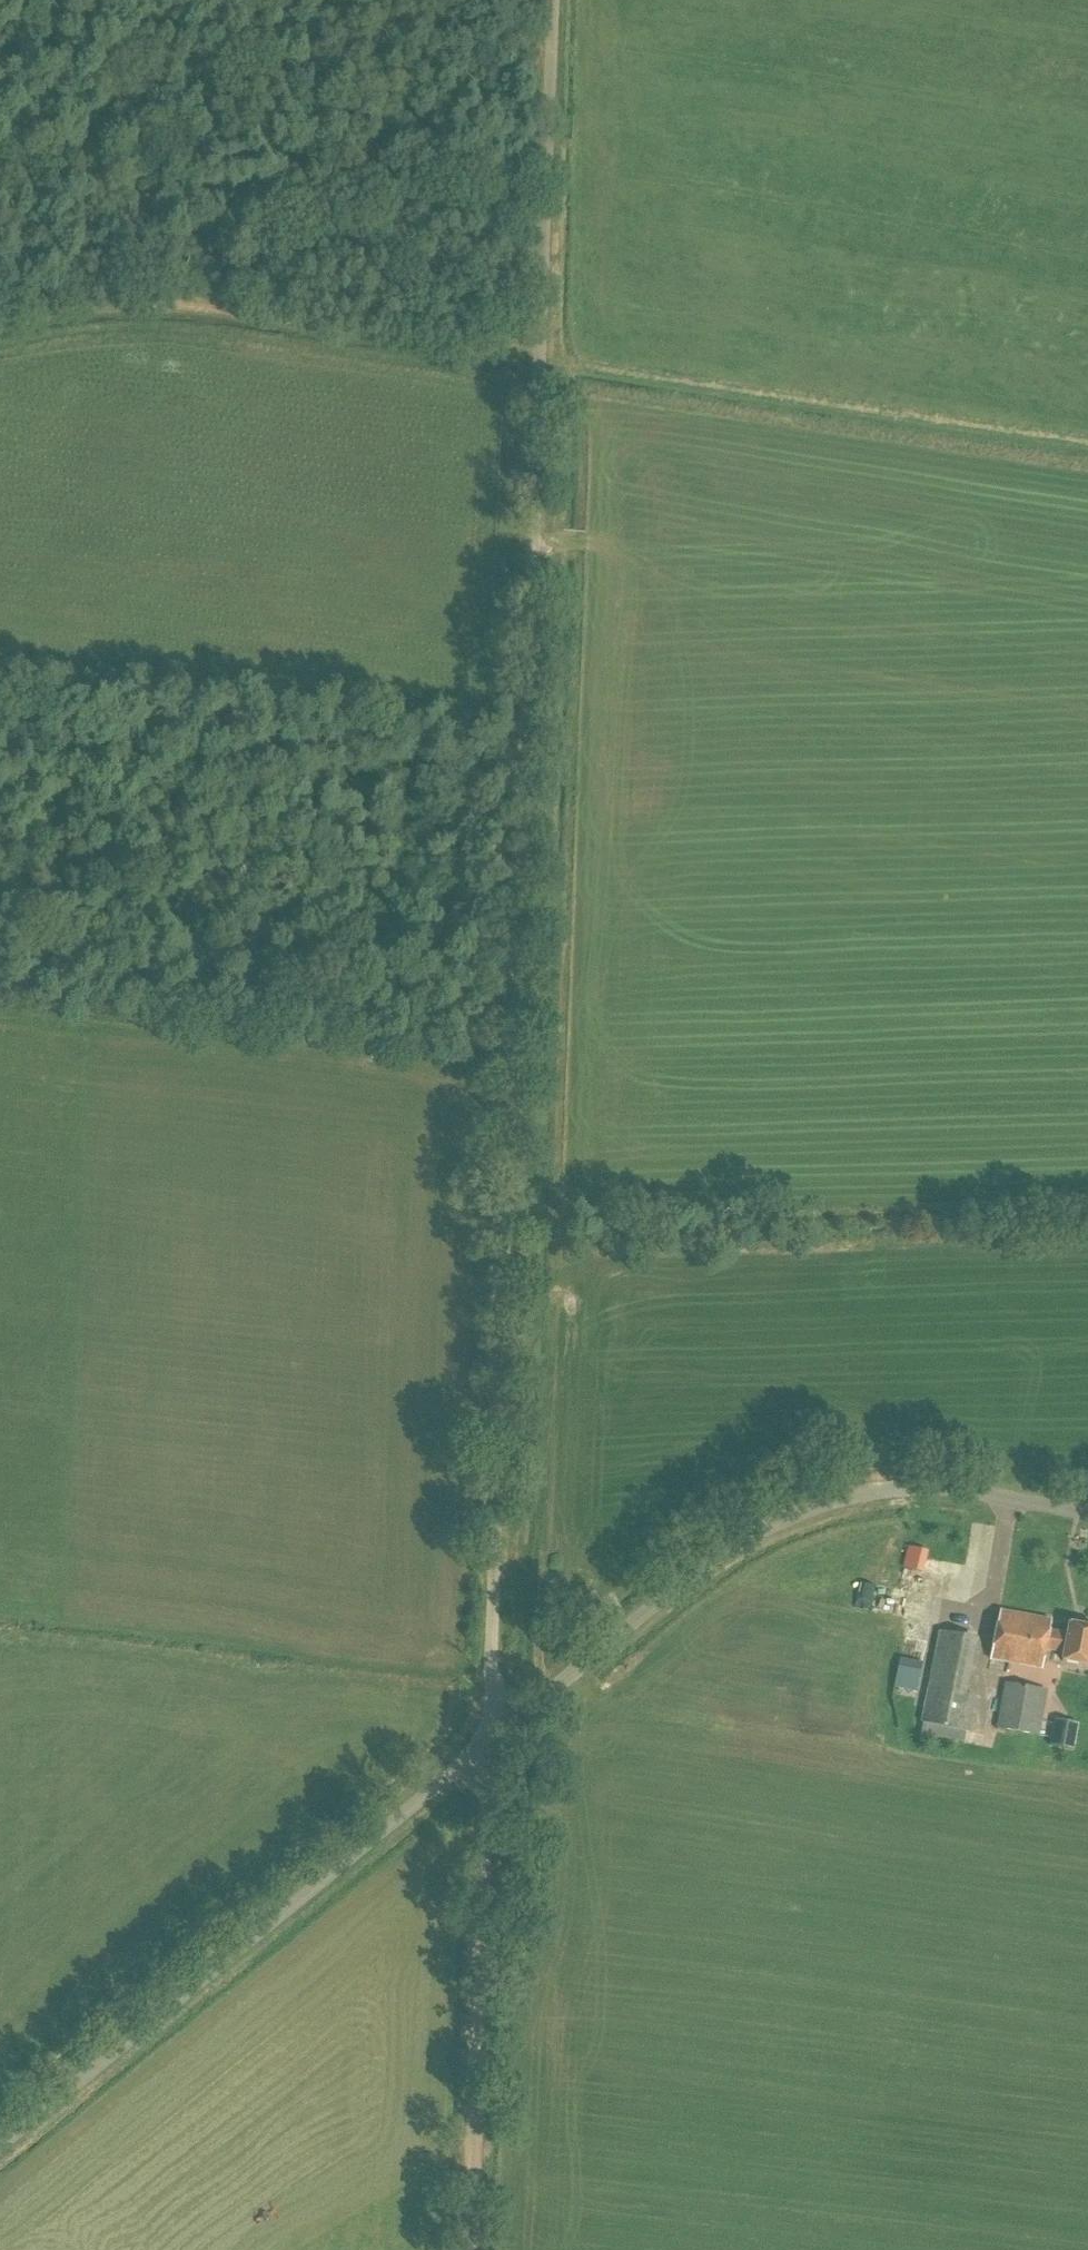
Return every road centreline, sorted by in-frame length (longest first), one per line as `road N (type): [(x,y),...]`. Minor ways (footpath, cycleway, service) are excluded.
road 1 (unclassified): [(491,1749),(559,0)]
road 2 (unclassified): [(491,1749),(621,1631),(776,1520),(915,1489),(1087,1518)]
road 3 (unclassified): [(0,2153),(491,1749)]
road 4 (track): [(469,2249),(491,1749)]

